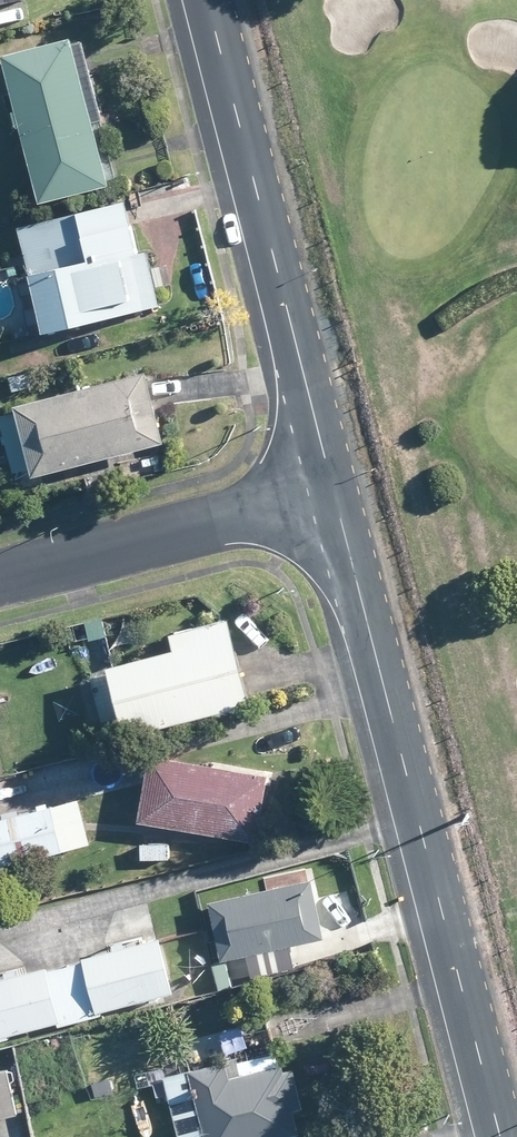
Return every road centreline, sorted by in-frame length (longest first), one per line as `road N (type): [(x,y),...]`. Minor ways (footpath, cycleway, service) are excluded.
road 1 (residential): [(499,1136),(332,490)]
road 2 (residential): [(332,490),(206,0)]
road 3 (residential): [(0,579),(332,490)]

